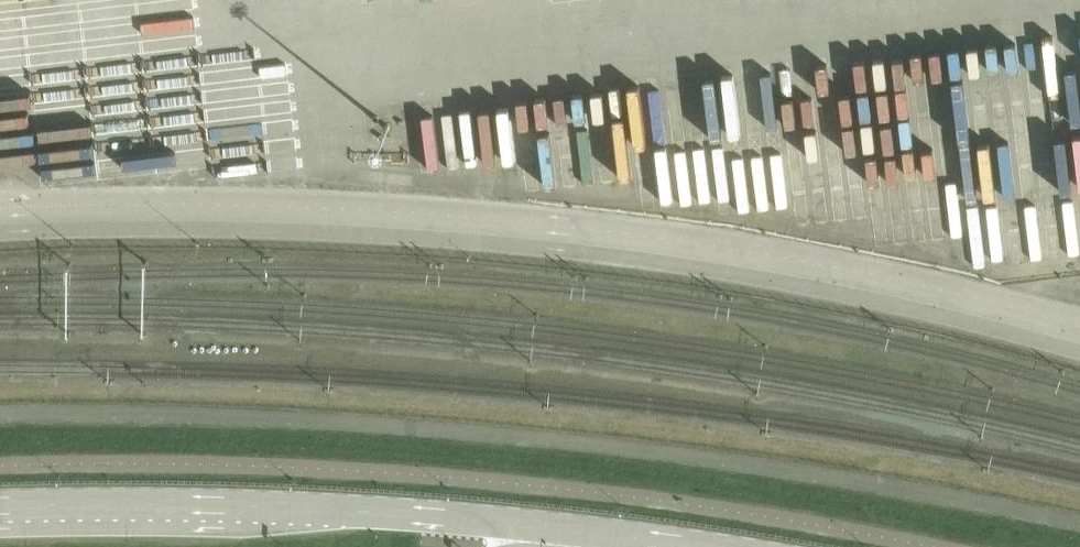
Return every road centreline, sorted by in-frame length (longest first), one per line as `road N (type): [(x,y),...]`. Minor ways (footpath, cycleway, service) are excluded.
road 1 (secondary): [(581,532),(371,513),(0,512)]

